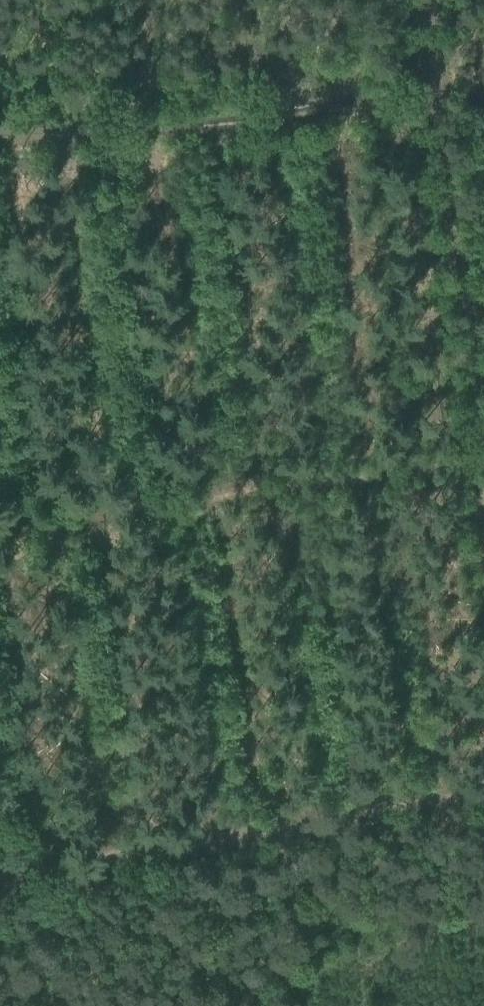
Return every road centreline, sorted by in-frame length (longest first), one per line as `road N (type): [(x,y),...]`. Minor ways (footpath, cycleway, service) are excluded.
road 1 (track): [(425,0),(483,536)]
road 2 (track): [(0,884),(483,799)]
road 3 (track): [(0,139),(483,102)]

